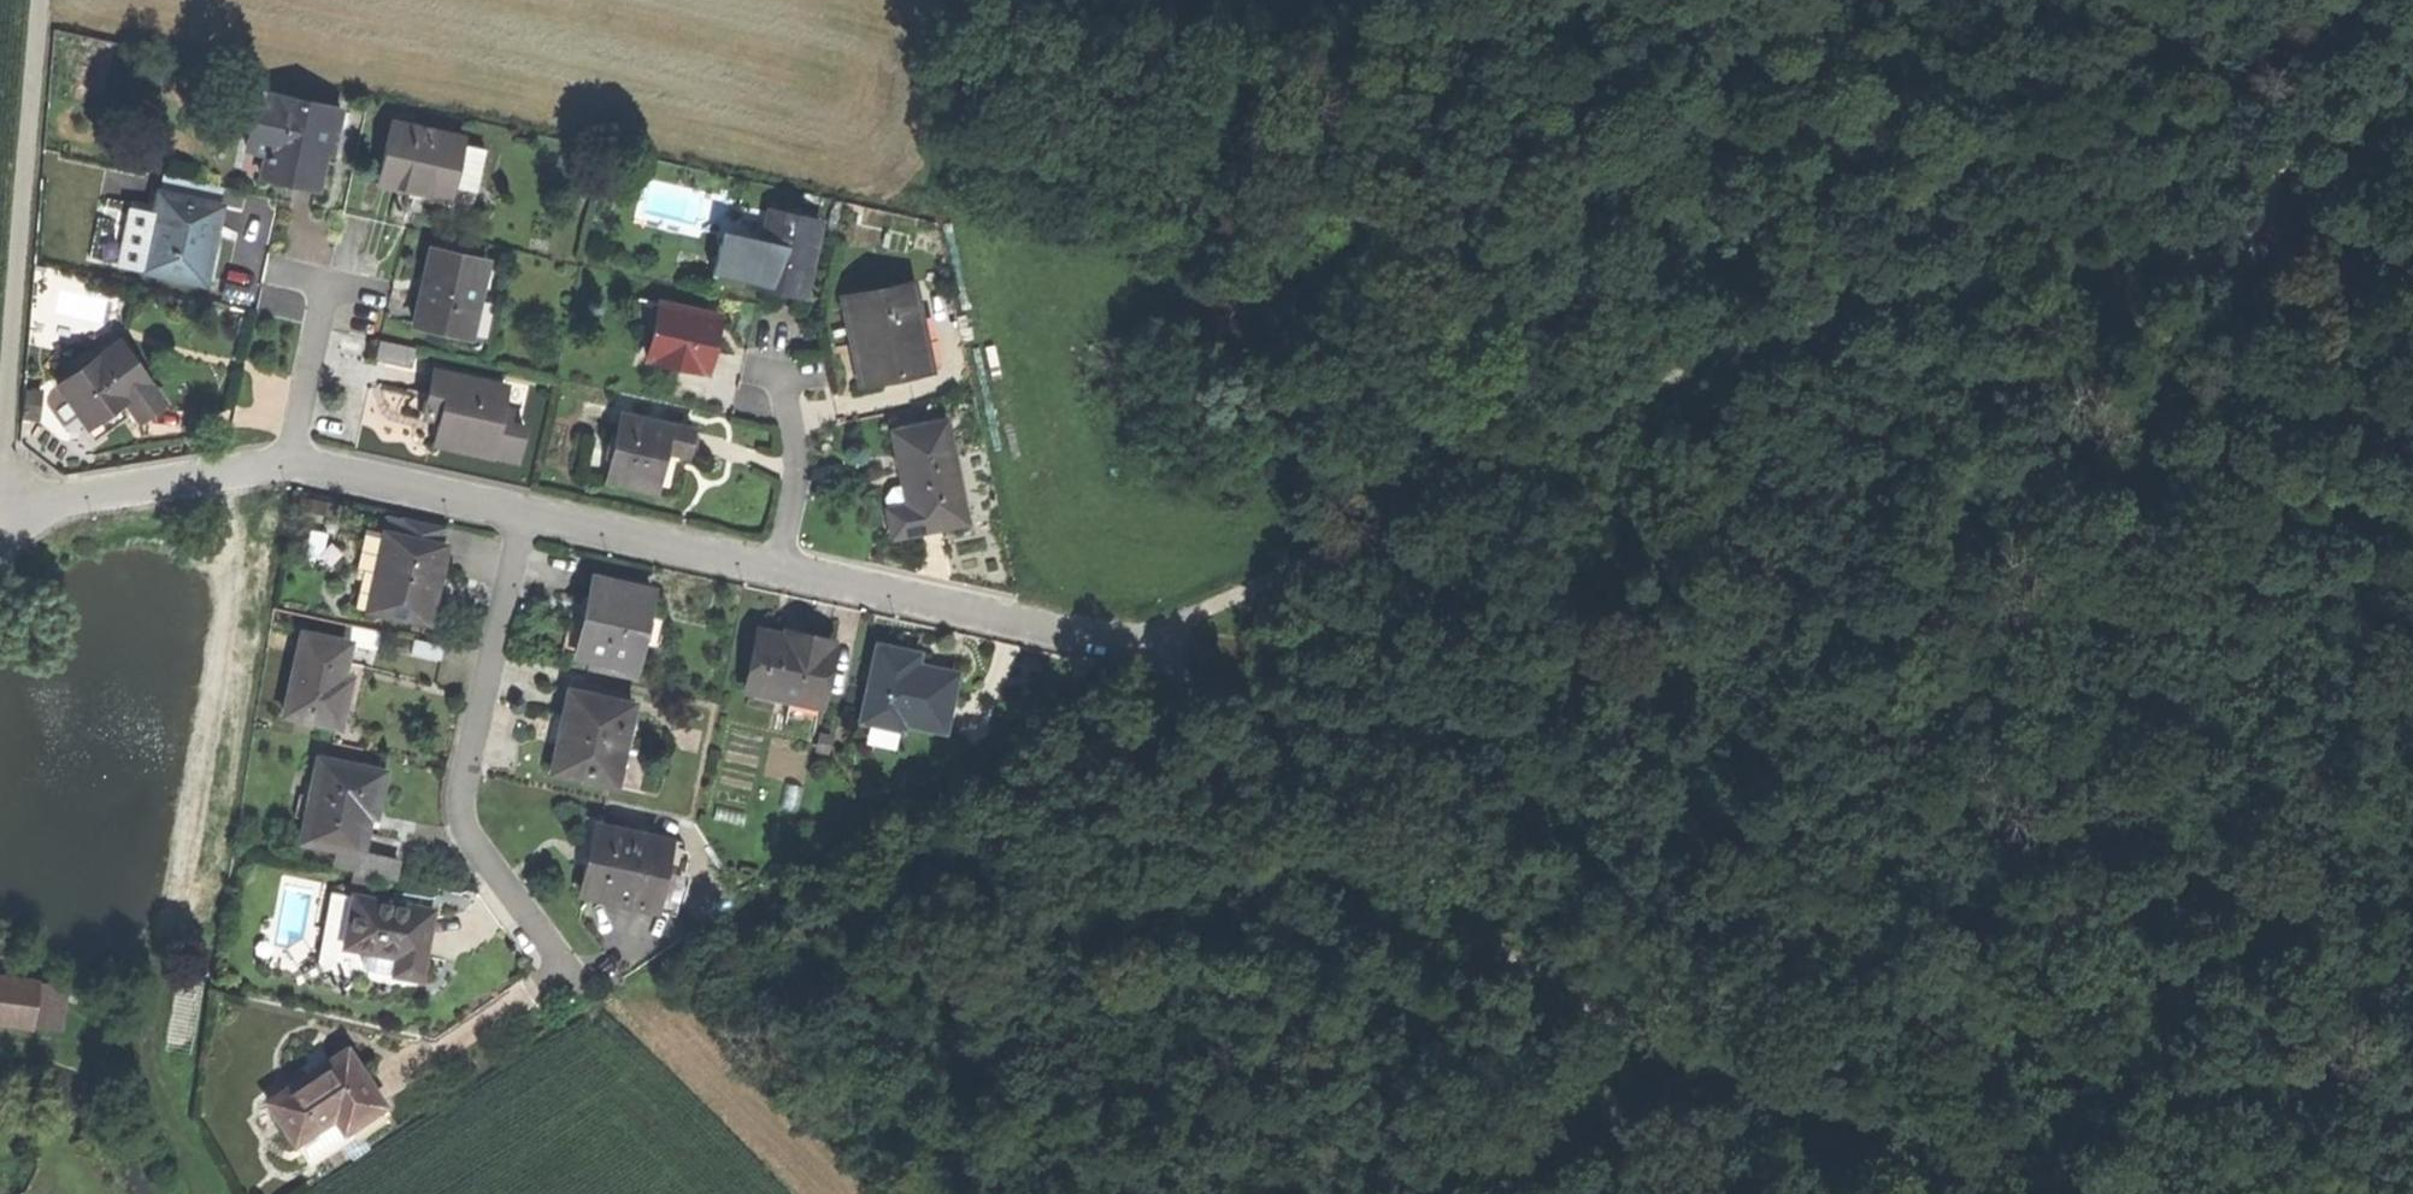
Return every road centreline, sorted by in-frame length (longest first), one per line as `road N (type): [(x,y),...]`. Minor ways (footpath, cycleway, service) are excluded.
road 1 (track): [(1133,648),(1776,325),(2168,263),(2412,252)]
road 2 (track): [(1603,0),(1770,374),(1593,1021)]
road 3 (track): [(1133,648),(1236,679),(1593,1021),(2031,1193)]
road 4 (residential): [(524,514),(470,746),(466,803),(488,859),(571,975)]
road 5 (residential): [(1133,648),(779,571)]
road 6 (residential): [(290,464),(36,505),(0,522)]
road 7 (track): [(2241,263),(2338,0)]
road 8 (residential): [(779,571),(524,514)]
road 9 (residential): [(524,514),(290,464)]
road 10 (residential): [(779,571),(797,469),(779,376)]
road 11 (residential): [(290,464),(326,286)]

